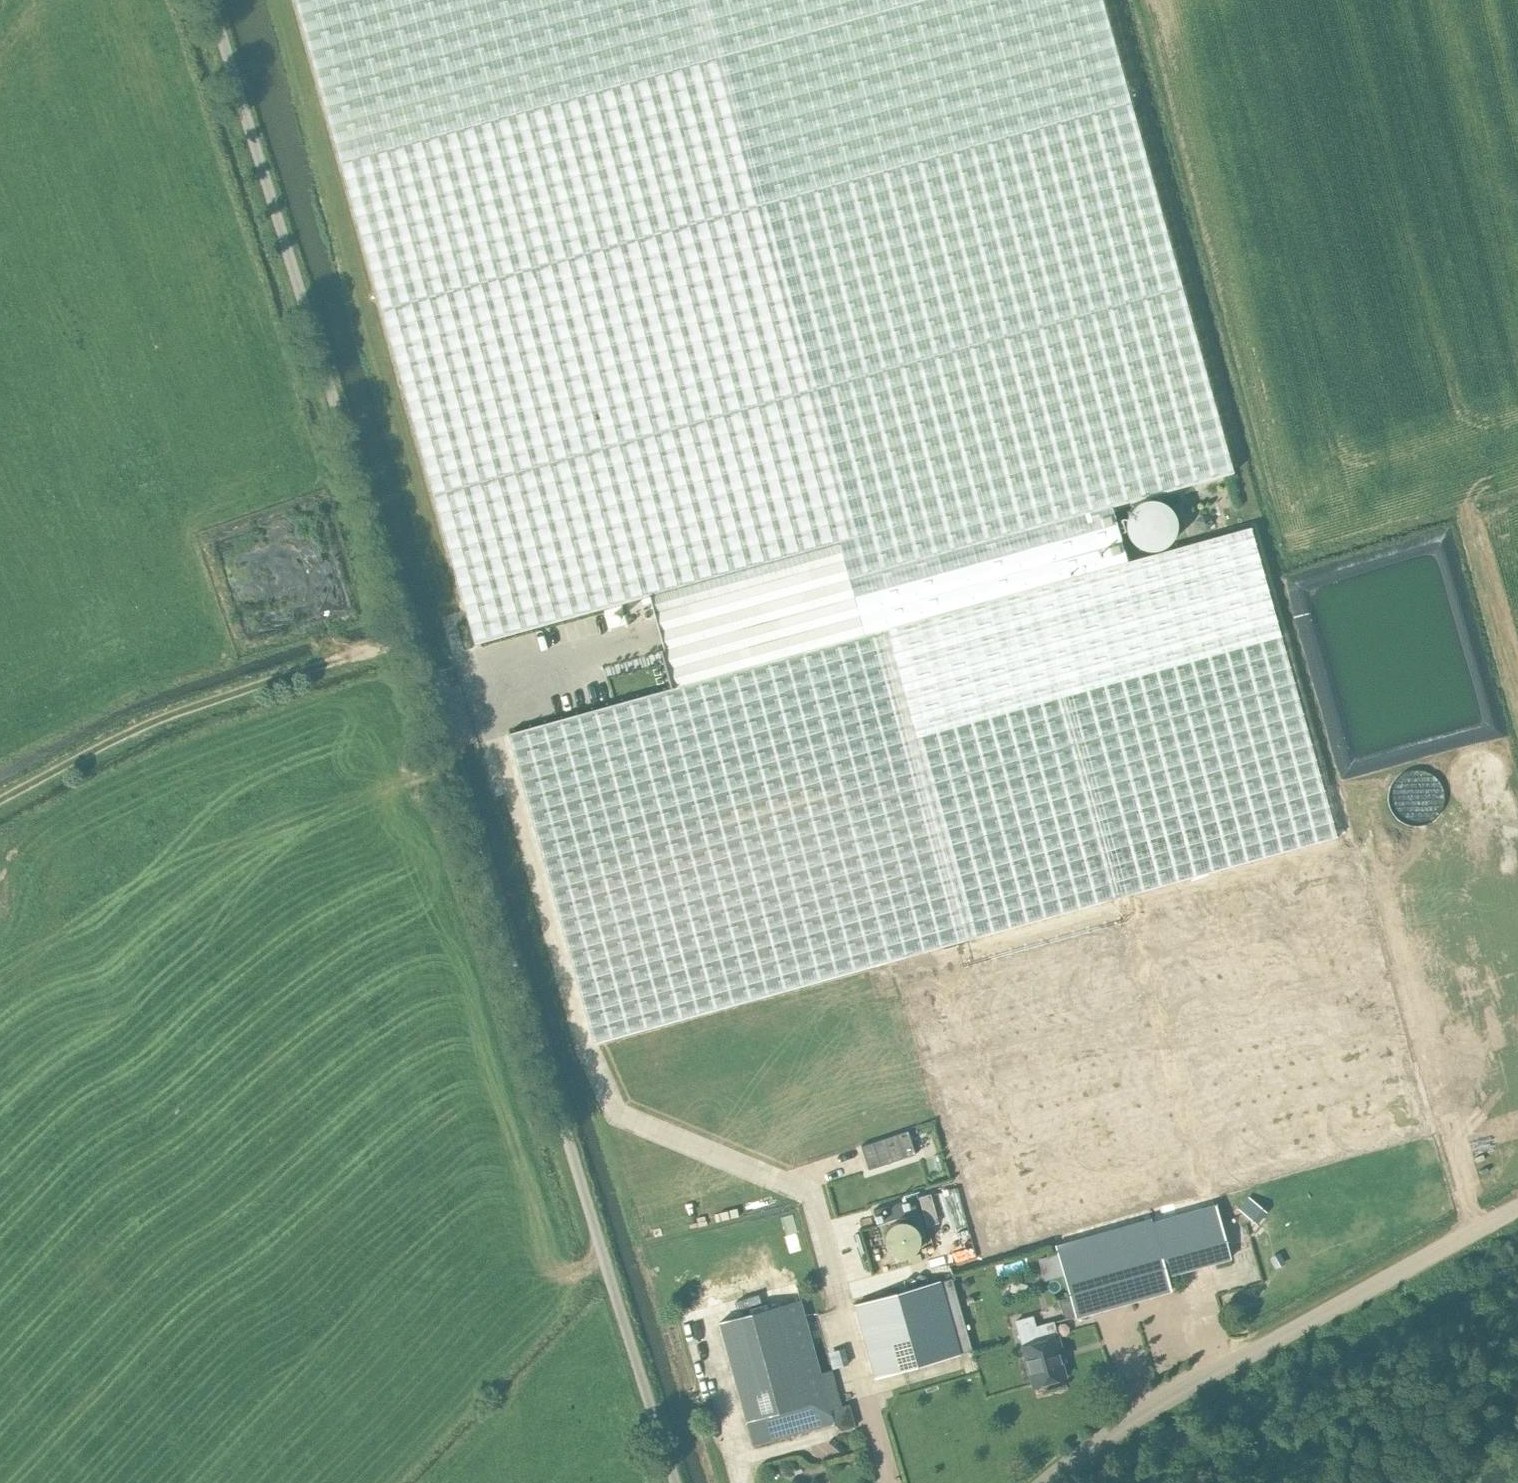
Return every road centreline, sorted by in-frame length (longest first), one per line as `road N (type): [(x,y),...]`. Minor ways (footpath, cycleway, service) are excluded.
road 1 (unclassified): [(211,0),(674,1482)]
road 2 (unclassified): [(1047,1482),(1179,1394),(1517,1208)]
road 3 (track): [(409,639),(194,712),(0,800)]

